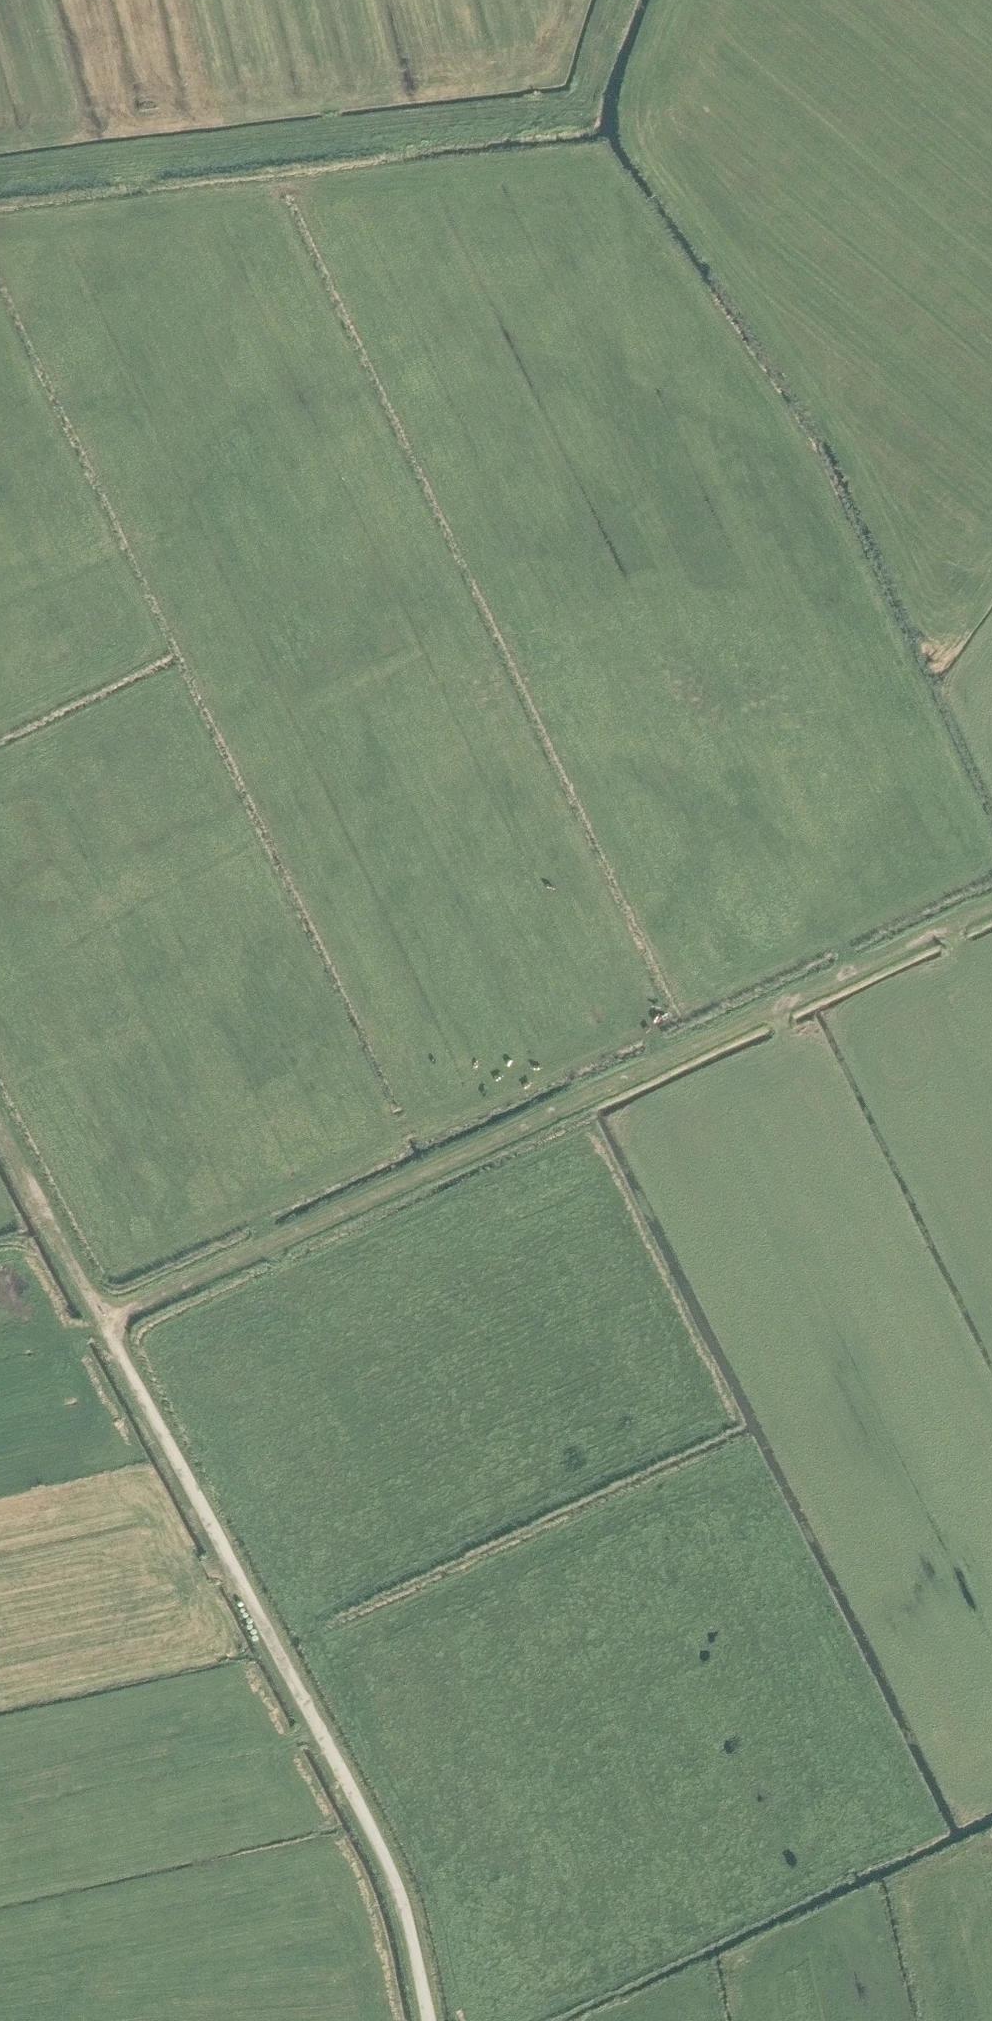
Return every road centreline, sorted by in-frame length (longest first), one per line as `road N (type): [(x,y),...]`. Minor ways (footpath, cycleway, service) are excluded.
road 1 (track): [(991,909),(108,1320)]
road 2 (track): [(431,2020),(406,1905),(383,1851),(108,1320)]
road 3 (track): [(108,1320),(0,1118)]

